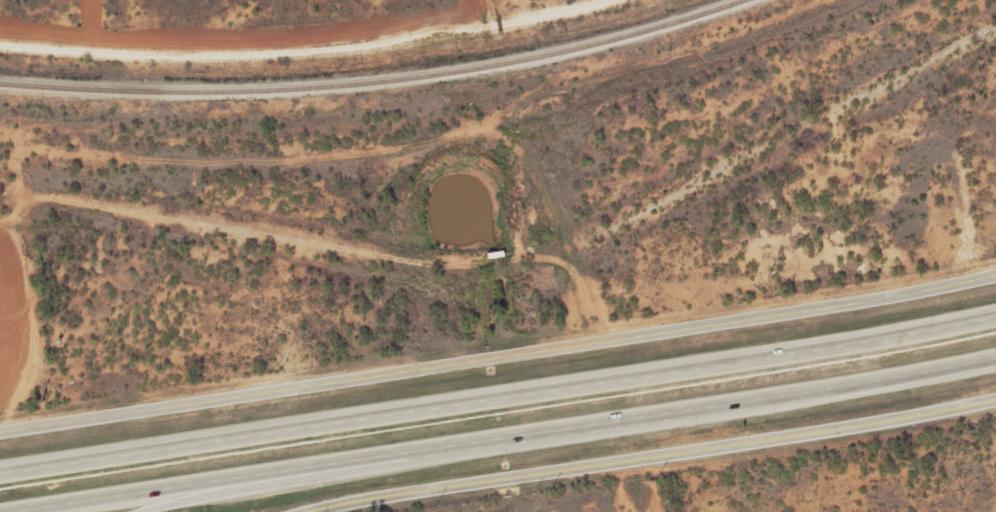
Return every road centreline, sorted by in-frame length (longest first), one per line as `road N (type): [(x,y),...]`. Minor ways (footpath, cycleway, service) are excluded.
road 1 (tertiary): [(0,429),(995,249)]
road 2 (motorway): [(995,317),(0,471)]
road 3 (motorway): [(1,511),(995,356)]
road 4 (tertiary): [(299,511),(995,390)]
road 5 (track): [(379,251),(490,263),(566,251),(995,22)]
road 6 (motorway): [(135,511),(527,432)]
road 7 (track): [(0,191),(379,251)]

